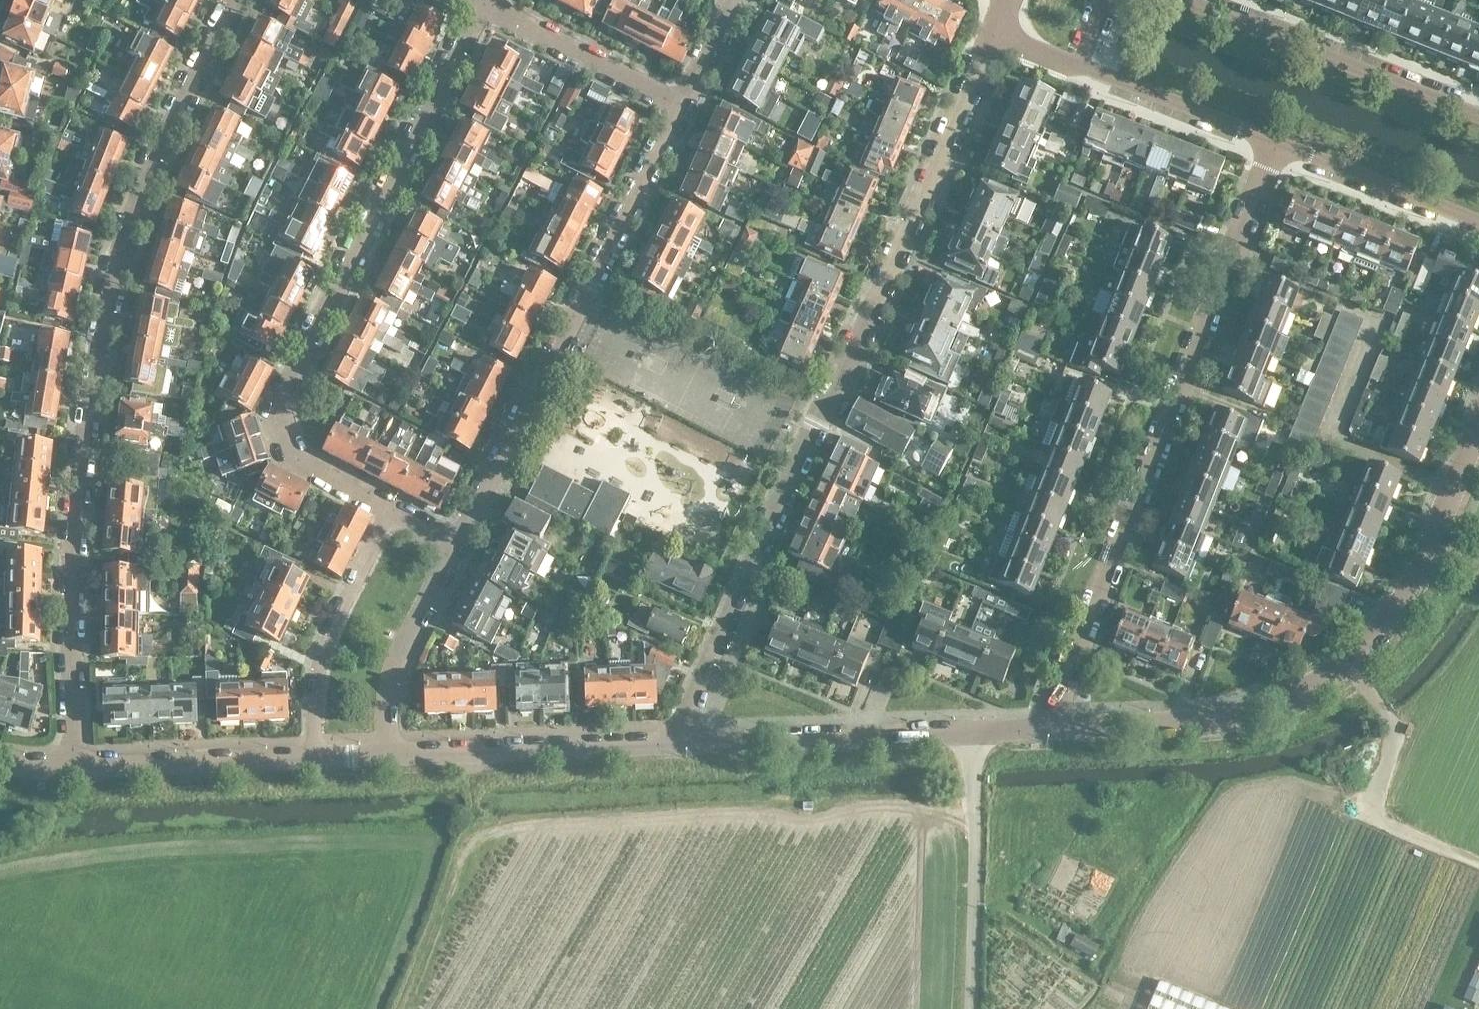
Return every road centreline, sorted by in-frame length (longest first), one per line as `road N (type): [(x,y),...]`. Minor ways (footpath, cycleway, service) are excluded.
road 1 (residential): [(74,766),(72,536),(106,311),(129,211),(233,0)]
road 2 (residential): [(680,744),(683,718),(987,45),(1003,36)]
road 3 (residential): [(1058,728),(1072,658),(1274,139)]
road 4 (residential): [(393,506),(292,456),(278,402),(486,1)]
road 5 (residential): [(1058,728),(1223,718),(1350,666),(1406,597),(1478,425)]
road 6 (track): [(973,816),(886,803),(819,817),(568,819),(487,830),(466,846)]
road 7 (residential): [(463,536),(685,104)]
road 8 (tertiary): [(1478,117),(1183,0)]
road 9 (residential): [(387,757),(680,744)]
road 10 (residential): [(680,744),(973,732)]
road 11 (tertiary): [(1003,36),(1274,139)]
road 12 (unclassified): [(974,1008),(973,732)]
road 13 (track): [(1478,863),(1371,818),(1392,724),(1357,677)]
road 14 (residential): [(315,760),(316,678),(393,506)]
road 15 (residential): [(74,766),(315,760)]
road 16 (residential): [(387,757),(397,674),(463,536)]
road 17 (residential): [(685,104),(486,1)]
road 18 (tertiary): [(1274,139),(1478,222)]

